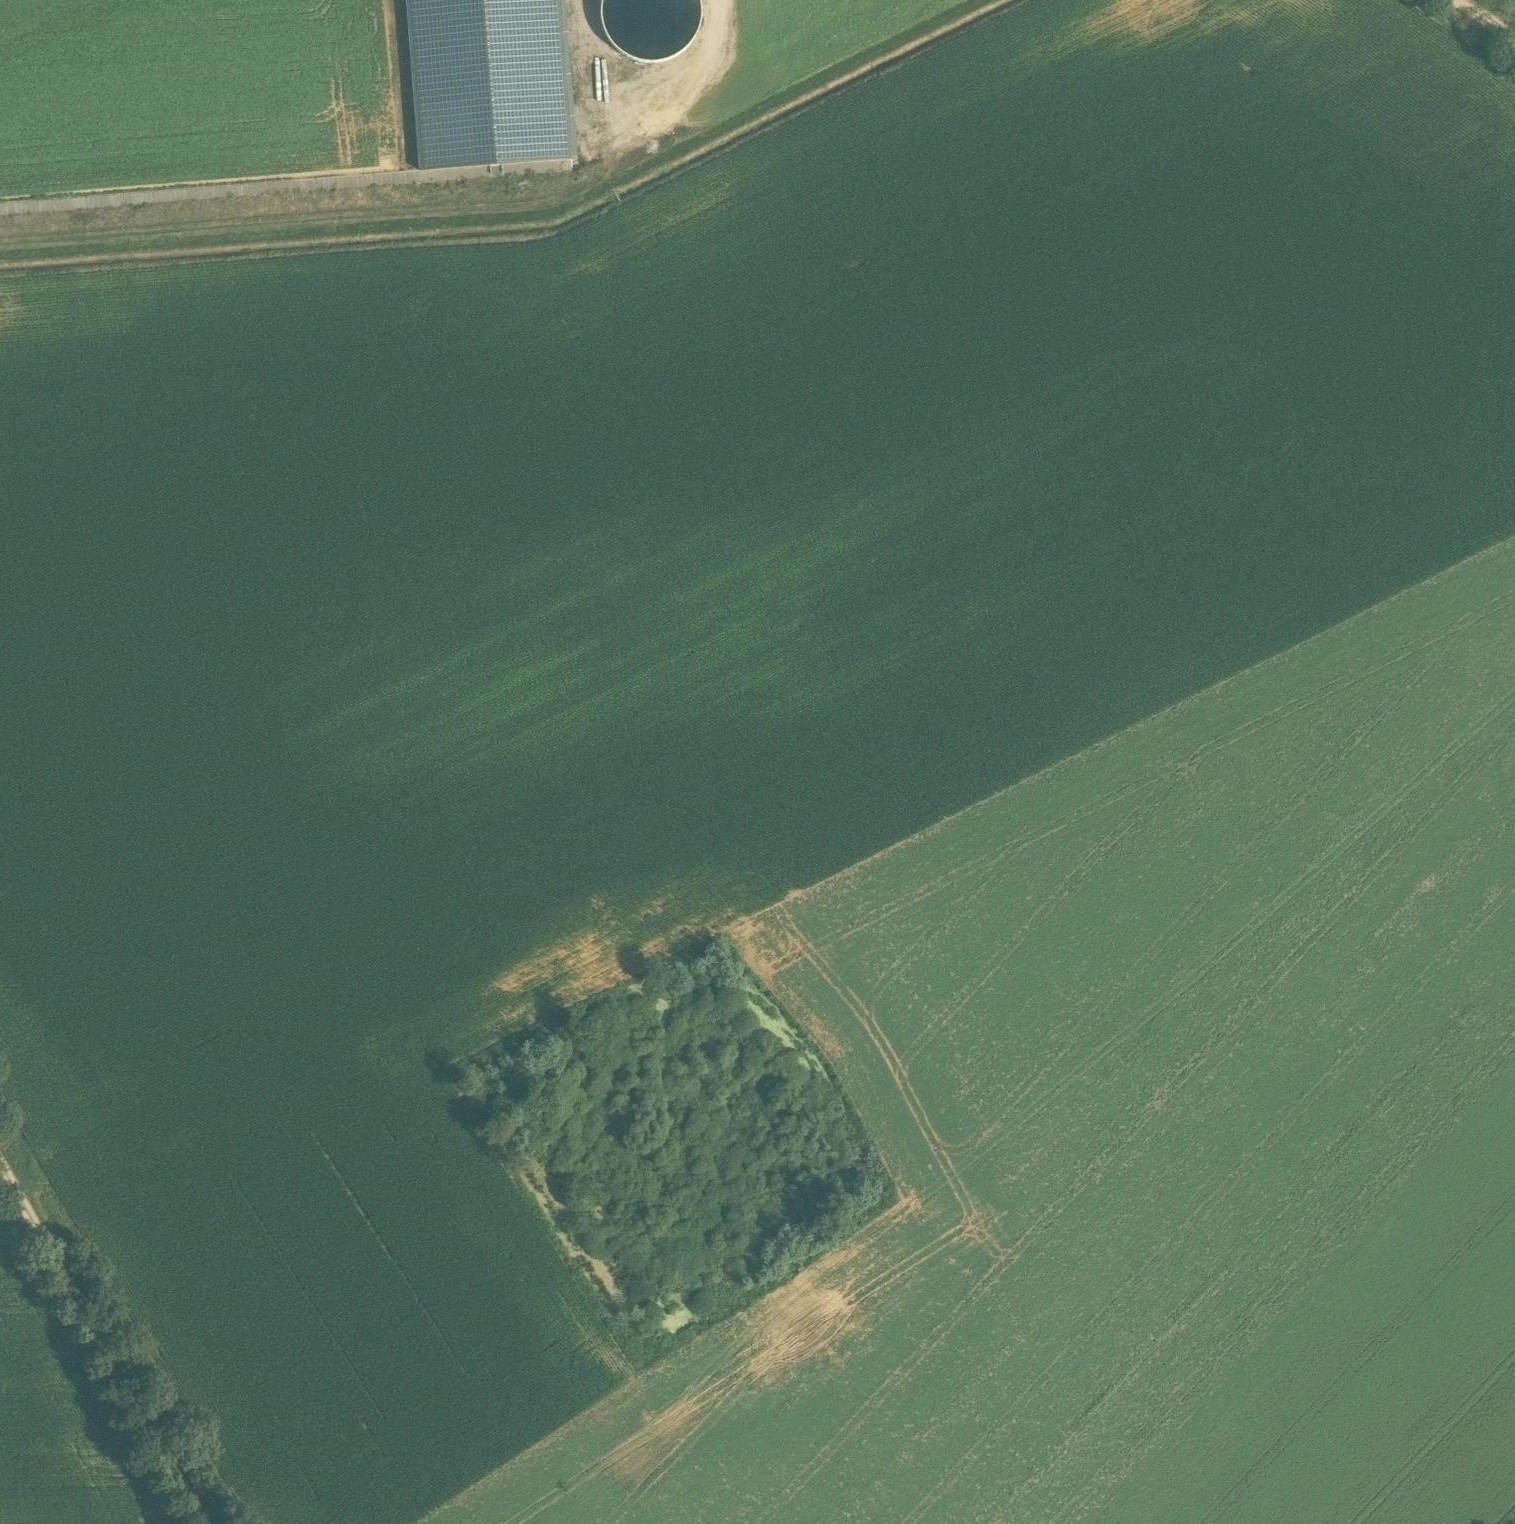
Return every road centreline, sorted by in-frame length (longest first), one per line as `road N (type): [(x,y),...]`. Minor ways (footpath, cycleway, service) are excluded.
road 1 (track): [(210,1523),(0,1160)]

